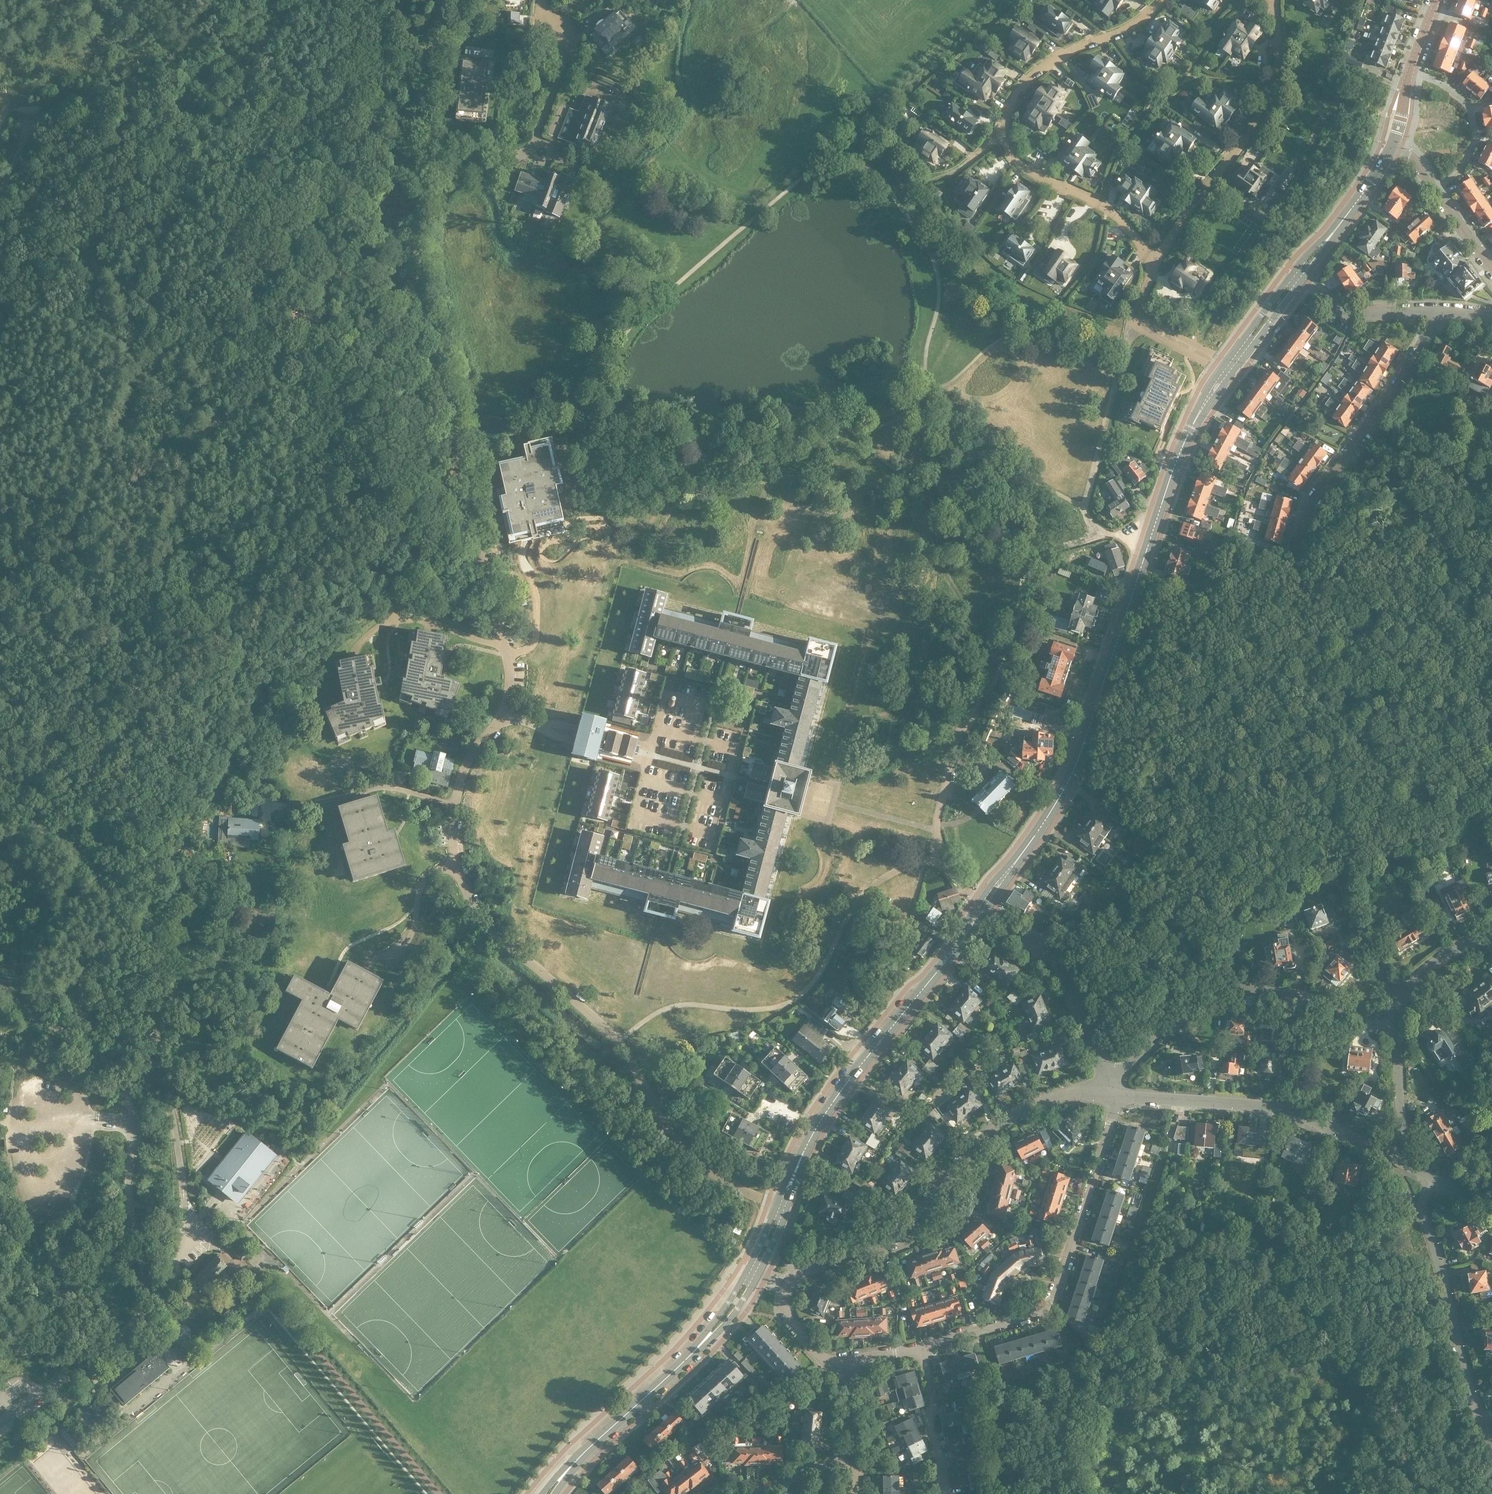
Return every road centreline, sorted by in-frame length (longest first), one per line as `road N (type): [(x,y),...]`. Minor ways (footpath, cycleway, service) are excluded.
road 1 (tertiary): [(1229,368),(1180,456),(1077,760),(985,904)]
road 2 (residential): [(776,1207),(681,1149),(632,1063),(585,1009),(480,926),(453,860)]
road 3 (residential): [(1152,265),(1101,206),(1016,161),(1005,129),(1014,100),(1038,73),(1133,27),(1167,0)]
road 4 (residential): [(787,1285),(814,1266),(882,1250),(991,1131),(1109,1080)]
road 5 (residential): [(922,1349),(1041,1312),(1054,1300),(1115,1096)]
road 6 (residential): [(1109,1080),(1197,1001),(1228,989),(1311,999),(1393,1024)]
road 7 (tertiary): [(985,904),(802,1154)]
road 8 (residential): [(1152,265),(1263,115),(1280,62),(1271,0)]
road 9 (residential): [(1403,1162),(1300,1115),(1115,1096)]
road 10 (residential): [(1297,547),(1313,496),(1444,313)]
road 11 (residential): [(1491,1438),(1421,1213),(1435,1178)]
road 12 (residential): [(505,651),(449,421)]
road 13 (residential): [(1109,1080),(1056,961),(985,904)]
road 14 (residential): [(985,904),(956,877),(935,829),(951,753),(975,709)]
road 15 (unclassified): [(146,1309),(130,1206),(129,1119)]
road 16 (unclassified): [(0,1425),(146,1309)]
road 17 (residential): [(1491,277),(1415,163),(1390,147)]
road 18 (residential): [(505,651),(414,618),(381,625),(355,650)]
road 19 (residential): [(455,803),(466,765),(502,716),(505,651)]
road 20 (tertiary): [(1297,278),(1390,147)]
road 21 (residential): [(1297,278),(1356,317),(1444,313)]
road 22 (tertiary): [(685,1360),(571,1467)]
road 23 (residential): [(453,860),(418,893),(402,953),(372,961),(366,972)]
road 24 (residential): [(947,1493),(922,1349)]
road 25 (residential): [(1403,1162),(1393,1024)]
road 26 (residential): [(1461,171),(1475,142),(1471,110),(1453,90),(1411,71)]
road 27 (residential): [(1397,995),(1353,919),(1338,876)]

